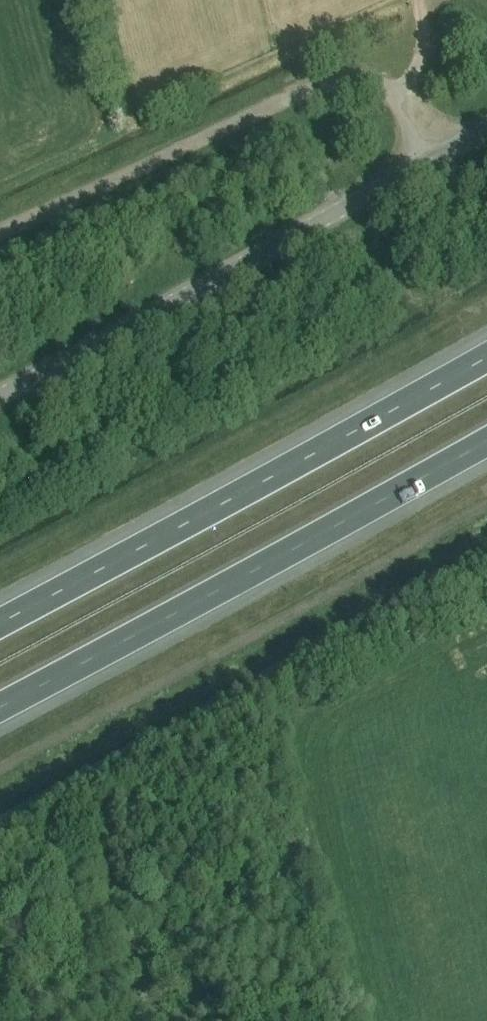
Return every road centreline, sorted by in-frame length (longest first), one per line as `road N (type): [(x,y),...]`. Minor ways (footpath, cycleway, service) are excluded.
road 1 (unclassified): [(0,390),(486,123)]
road 2 (motorway): [(486,357),(0,622)]
road 3 (motorway): [(0,707),(486,444)]
road 4 (track): [(0,819),(486,556)]

